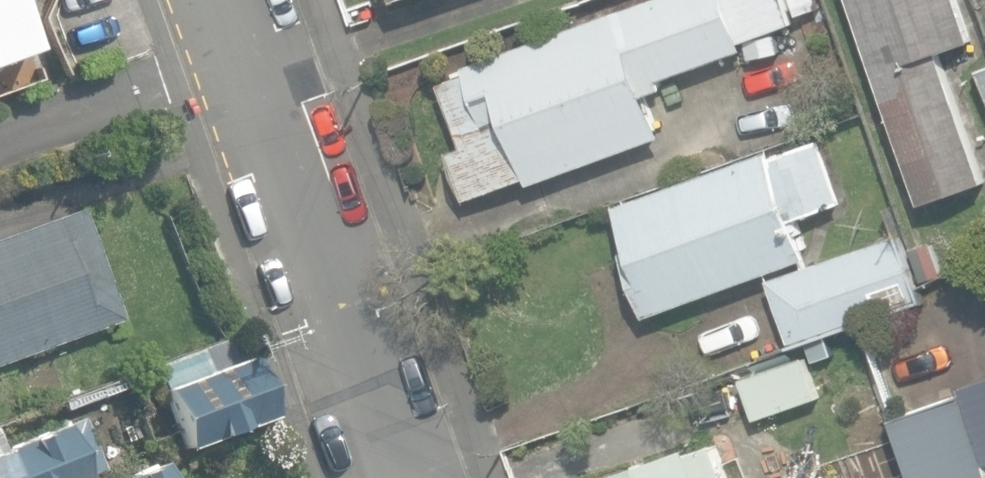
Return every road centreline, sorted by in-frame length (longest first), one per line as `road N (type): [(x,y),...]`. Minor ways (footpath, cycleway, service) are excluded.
road 1 (residential): [(393,477),(213,0)]

